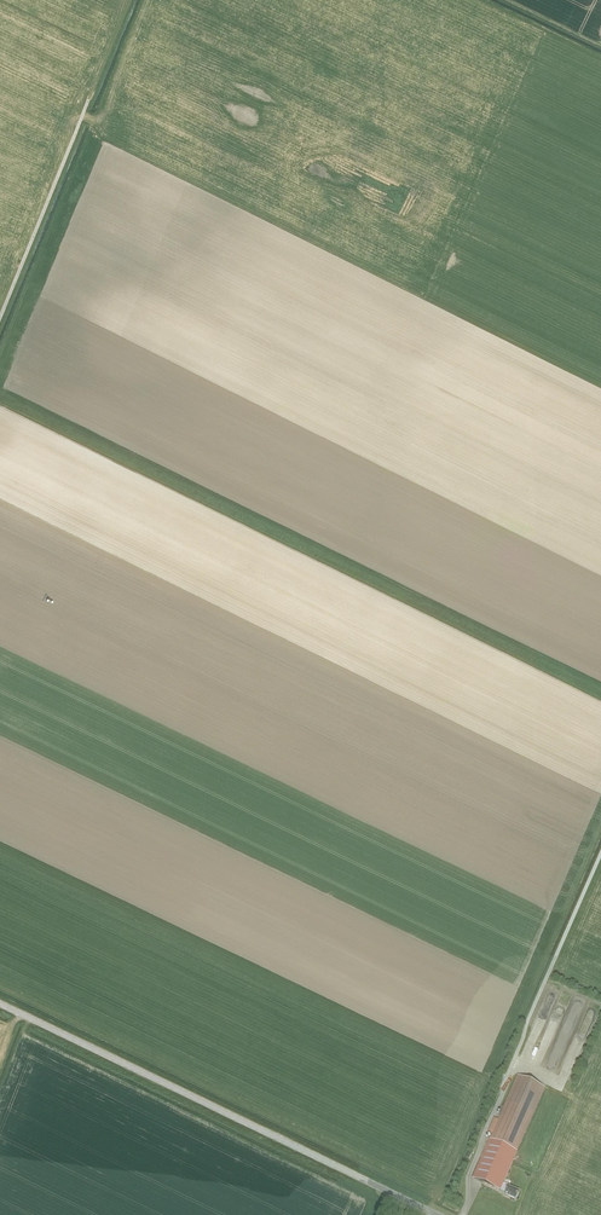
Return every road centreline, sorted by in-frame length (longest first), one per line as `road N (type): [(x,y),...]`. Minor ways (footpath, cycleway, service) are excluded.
road 1 (tertiary): [(437,1214),(0,1004)]

